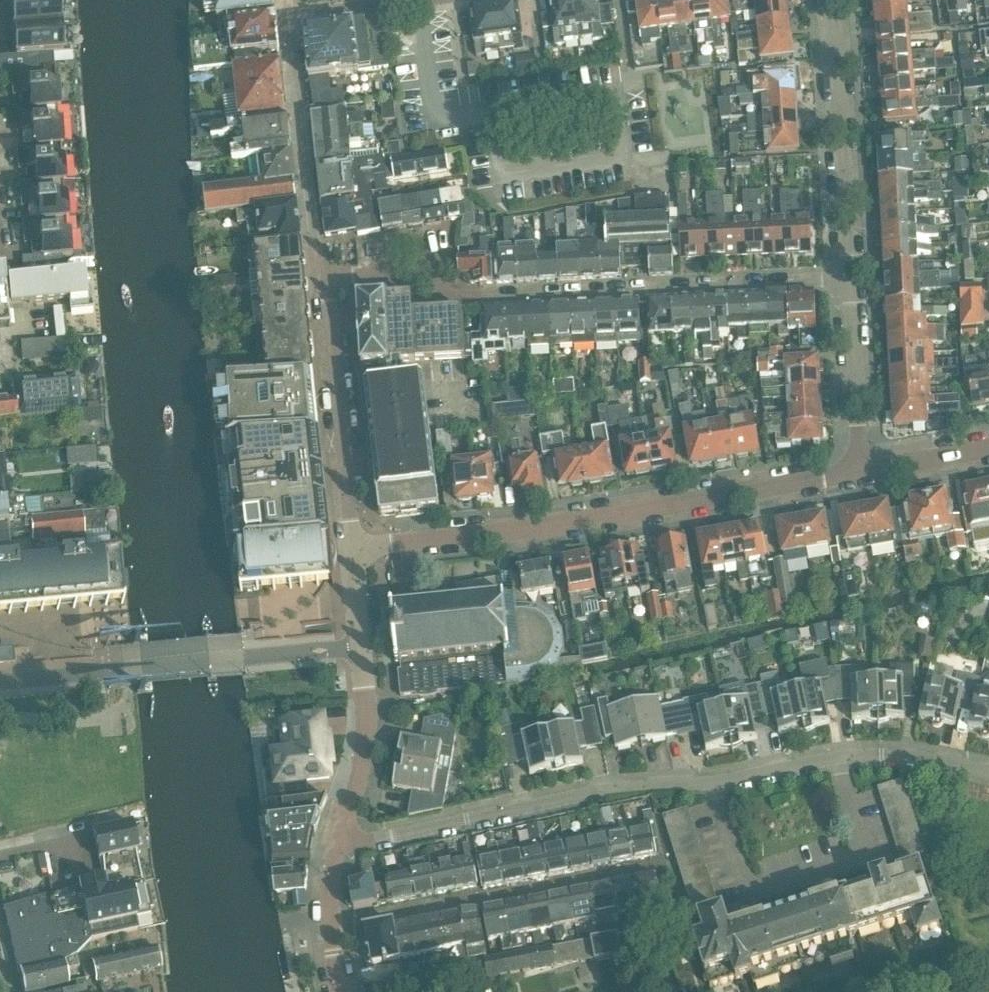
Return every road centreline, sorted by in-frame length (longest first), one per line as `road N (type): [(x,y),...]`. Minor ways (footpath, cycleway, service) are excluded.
road 1 (residential): [(338,846),(621,788),(711,783),(836,759),(876,755),(988,773)]
road 2 (residential): [(355,547),(741,497),(862,473)]
road 3 (residential): [(850,279),(449,295)]
road 4 (residential): [(355,547),(329,279),(401,268),(449,295)]
road 5 (residential): [(330,926),(665,863)]
road 6 (residential): [(338,846),(363,746),(355,547)]
road 7 (residential): [(850,279),(828,0)]
road 8 (residential): [(862,473),(850,279)]
road 9 (residential): [(862,473),(988,449)]

